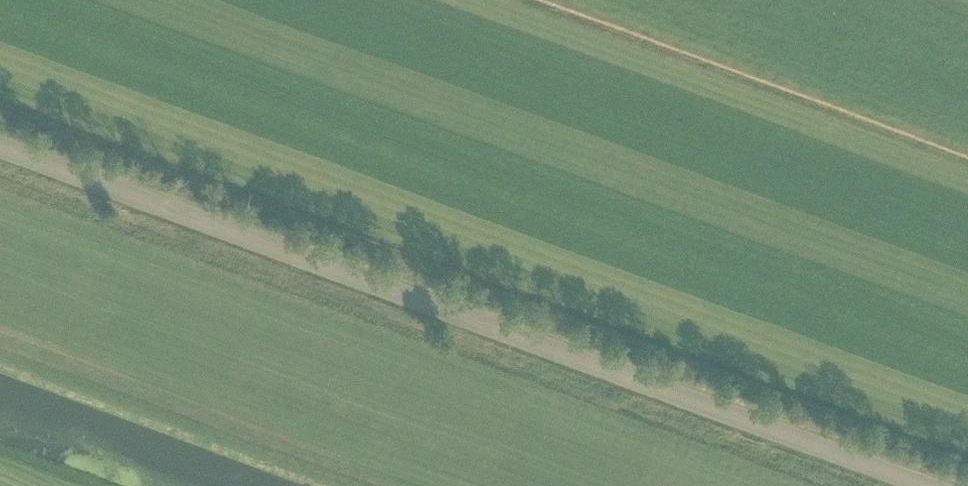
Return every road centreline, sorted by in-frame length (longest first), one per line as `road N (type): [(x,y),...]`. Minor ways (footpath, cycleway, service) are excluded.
road 1 (tertiary): [(0,146),(927,485)]

